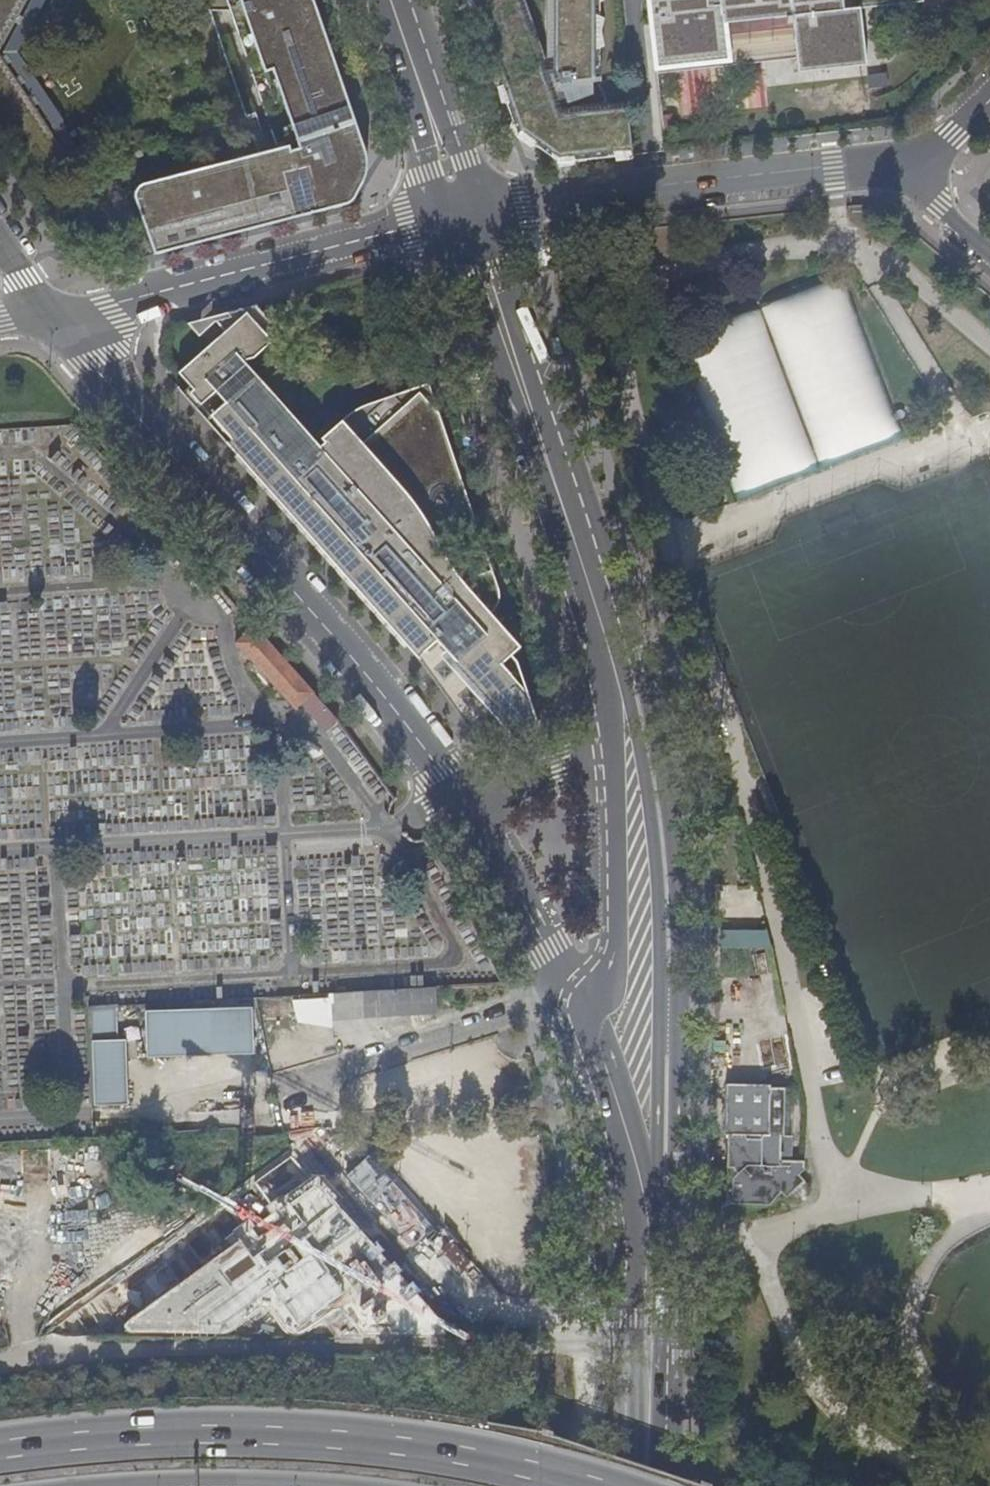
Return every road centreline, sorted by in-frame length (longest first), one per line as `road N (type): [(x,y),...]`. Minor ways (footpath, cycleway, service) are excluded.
road 1 (track): [(32,1253),(24,1341),(51,1355),(552,1346),(597,1338)]
road 2 (tertiary): [(469,799),(53,315)]
road 3 (trunk): [(577,1485),(492,1460),(225,1432),(0,1452)]
road 4 (residential): [(904,159),(522,200),(464,215)]
road 5 (secondary): [(644,1187),(661,999),(646,794),(633,761)]
road 6 (residential): [(464,215),(53,315)]
road 7 (secondary): [(646,1485),(644,1187)]
road 8 (secondary): [(633,761),(616,865),(613,965),(602,982),(573,996)]
road 9 (secondary): [(540,436),(464,215)]
road 10 (secondary): [(464,215),(391,0)]
road 11 (tertiary): [(573,996),(469,799)]
road 12 (tertiary): [(644,1187),(601,1052),(573,996)]
road 13 (secondary): [(540,436),(600,612)]
road 14 (residential): [(630,745),(469,799)]
road 15 (secondary): [(630,745),(600,612)]
road 16 (residential): [(989,250),(926,193),(904,159)]

